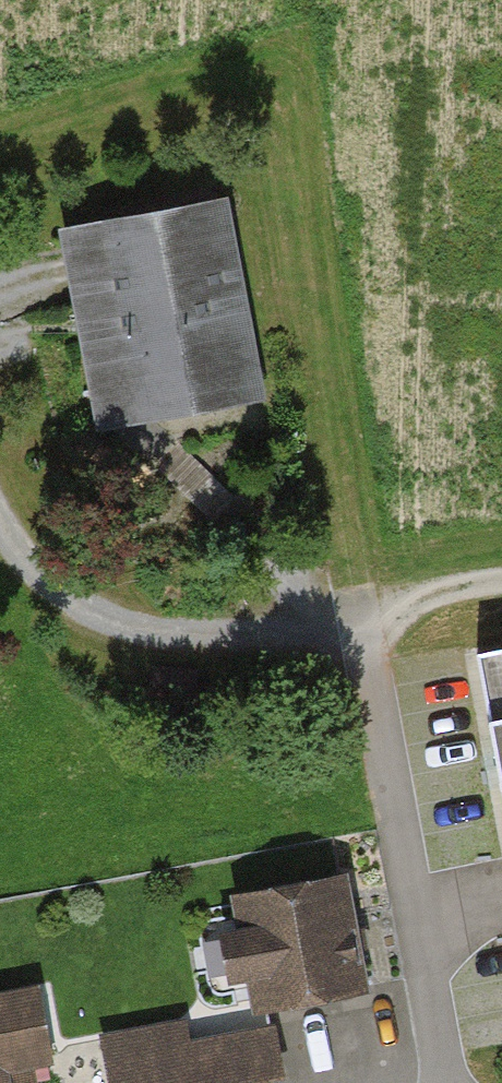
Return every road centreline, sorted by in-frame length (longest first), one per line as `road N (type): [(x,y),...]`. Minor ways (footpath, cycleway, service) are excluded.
road 1 (residential): [(446,1082),(369,622)]
road 2 (track): [(0,516),(27,575),(102,634),(202,663),(281,652),(369,622)]
road 3 (track): [(133,438),(369,622)]

